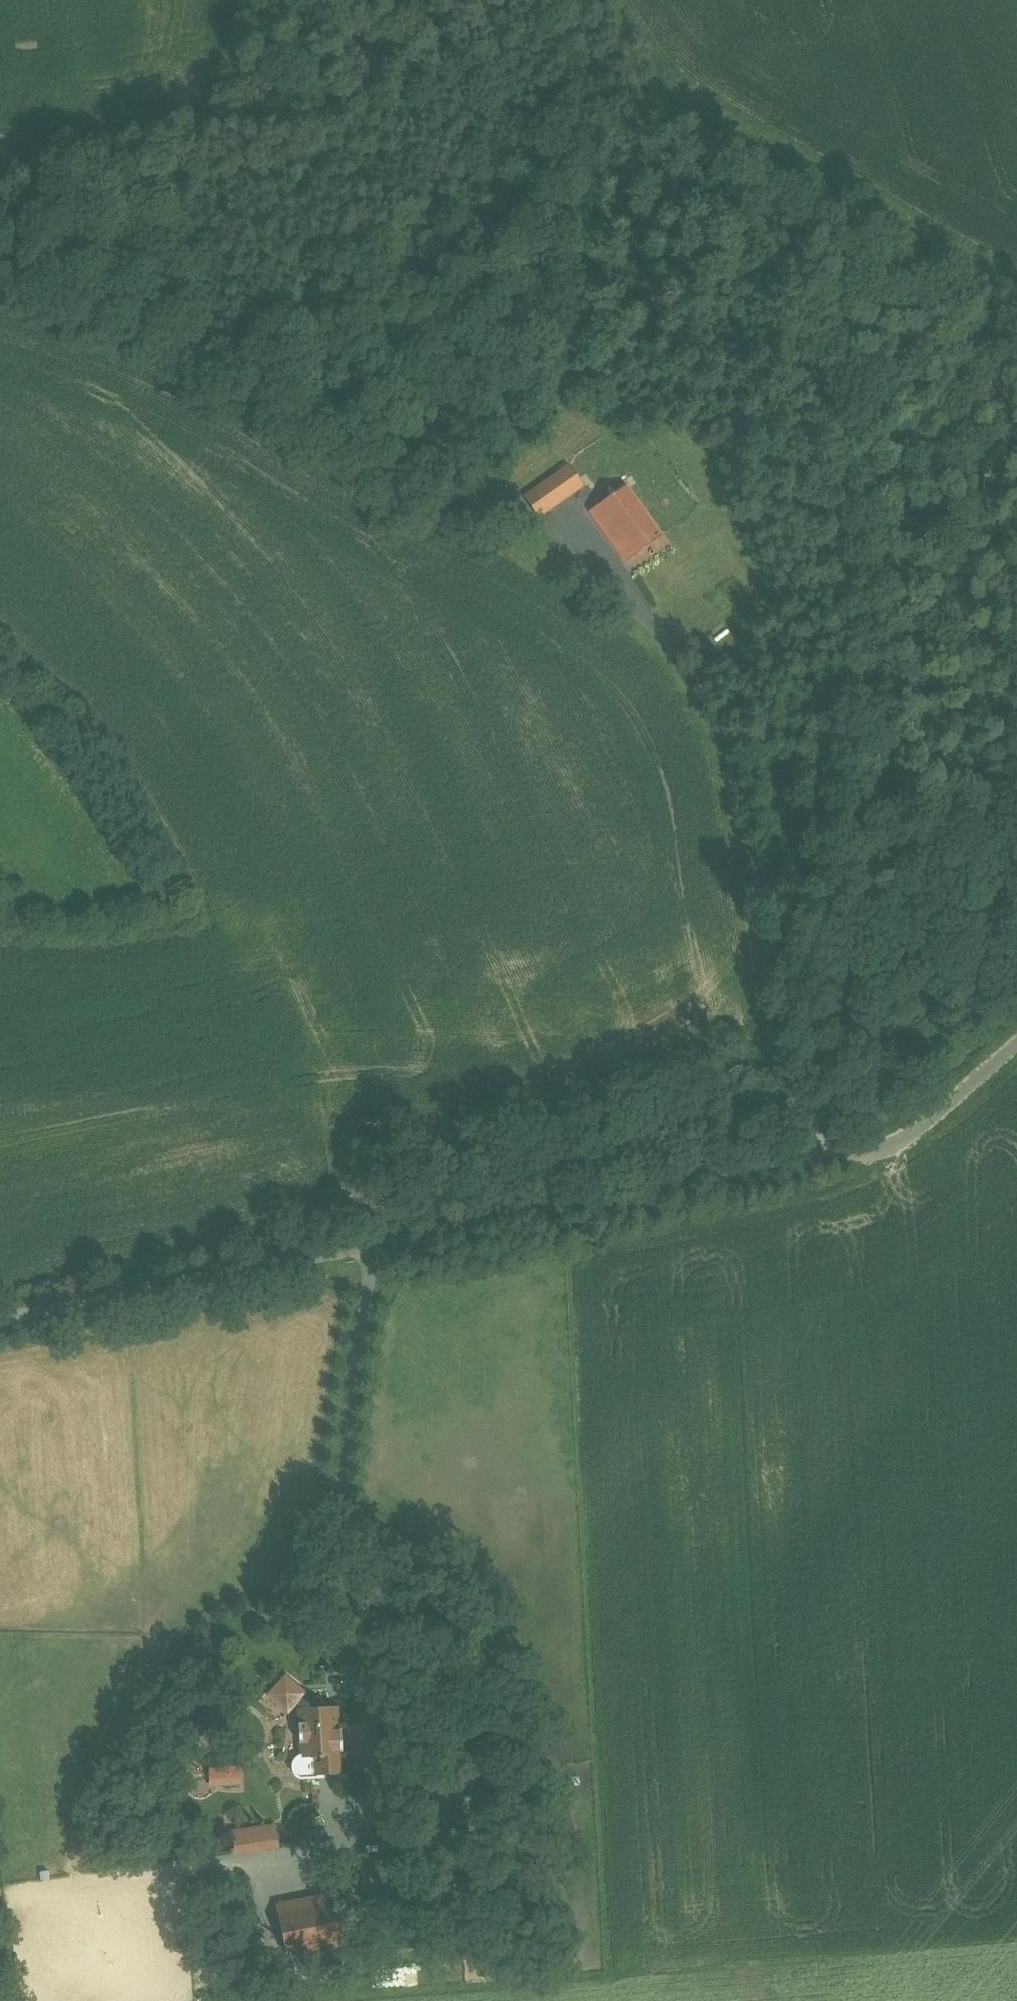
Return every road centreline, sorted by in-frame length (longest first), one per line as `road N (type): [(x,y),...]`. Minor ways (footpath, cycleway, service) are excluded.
road 1 (unclassified): [(1016,1036),(910,1129),(372,1235),(0,1320)]

